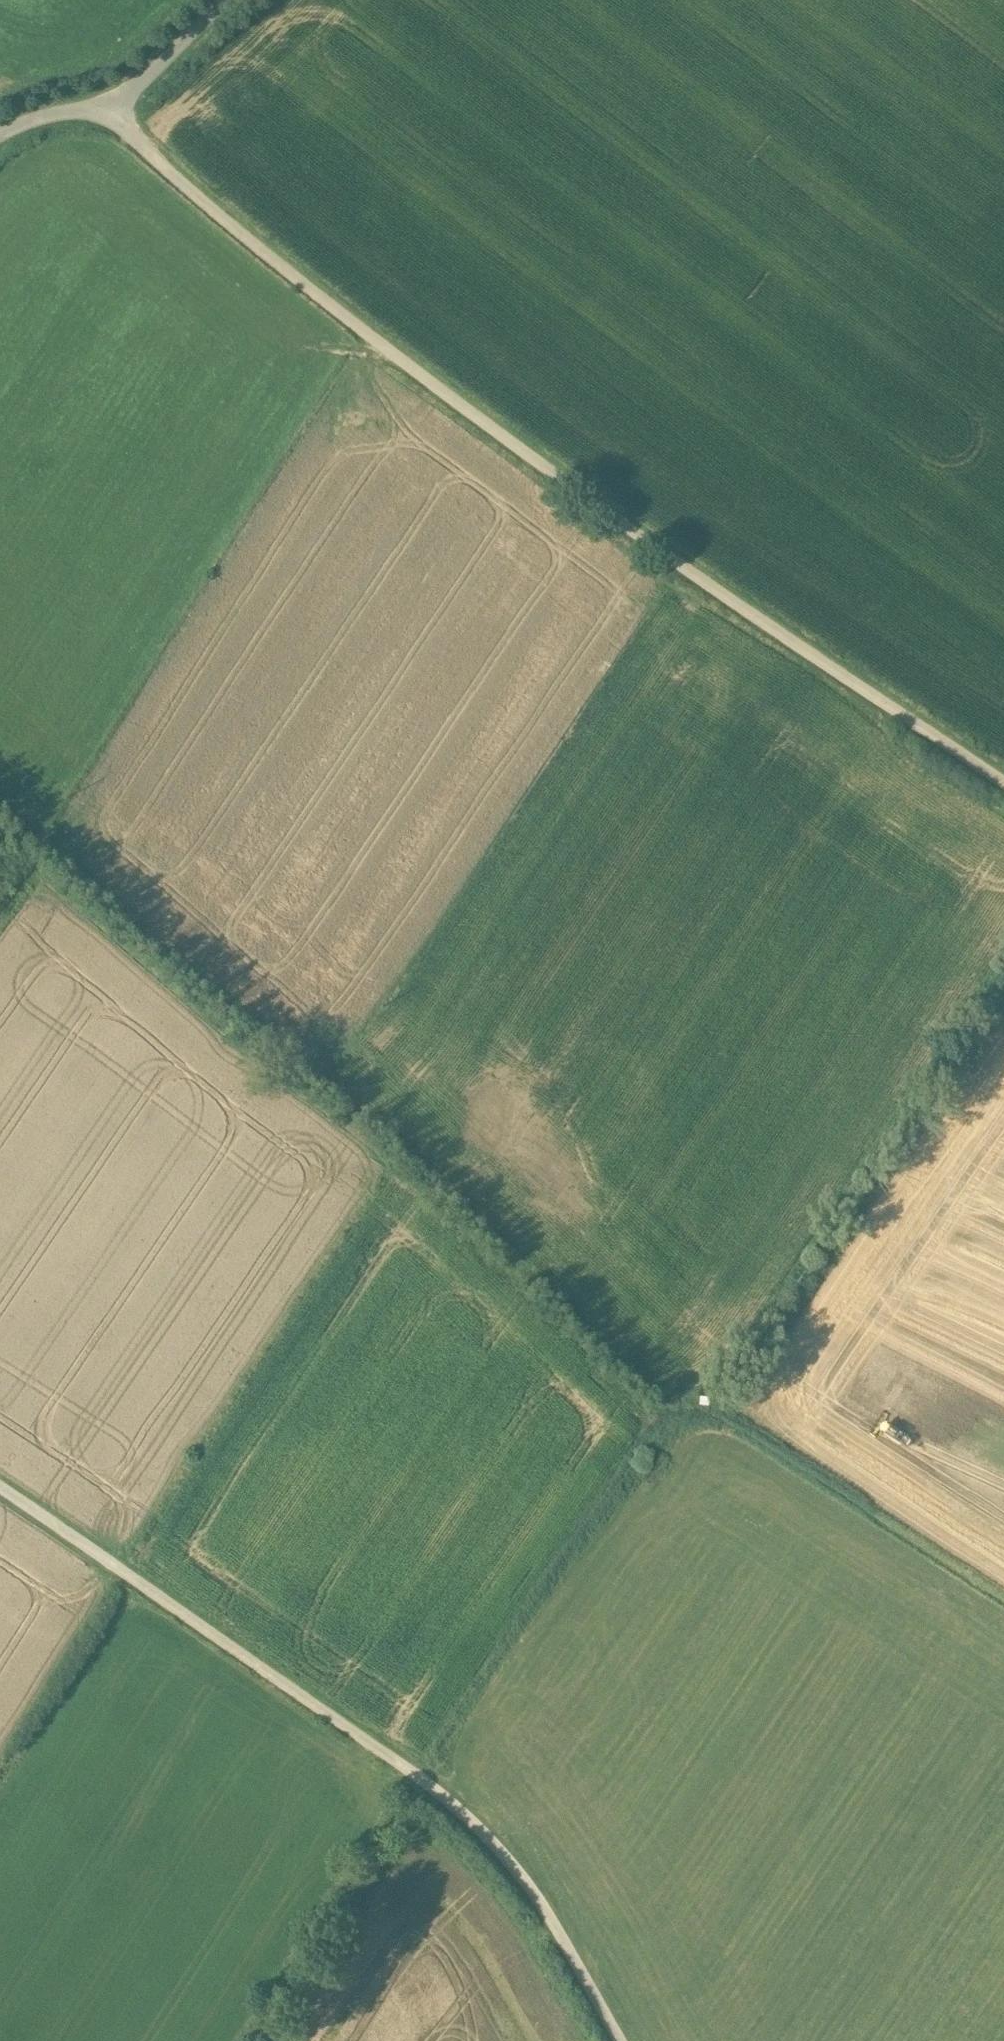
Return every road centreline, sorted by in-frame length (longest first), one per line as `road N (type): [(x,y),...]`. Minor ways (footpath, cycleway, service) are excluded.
road 1 (unclassified): [(108,115),(489,422),(1003,784)]
road 2 (unclassified): [(618,2040),(496,1846),(444,1797),(0,1498)]
road 3 (unclassified): [(108,115),(228,0)]

